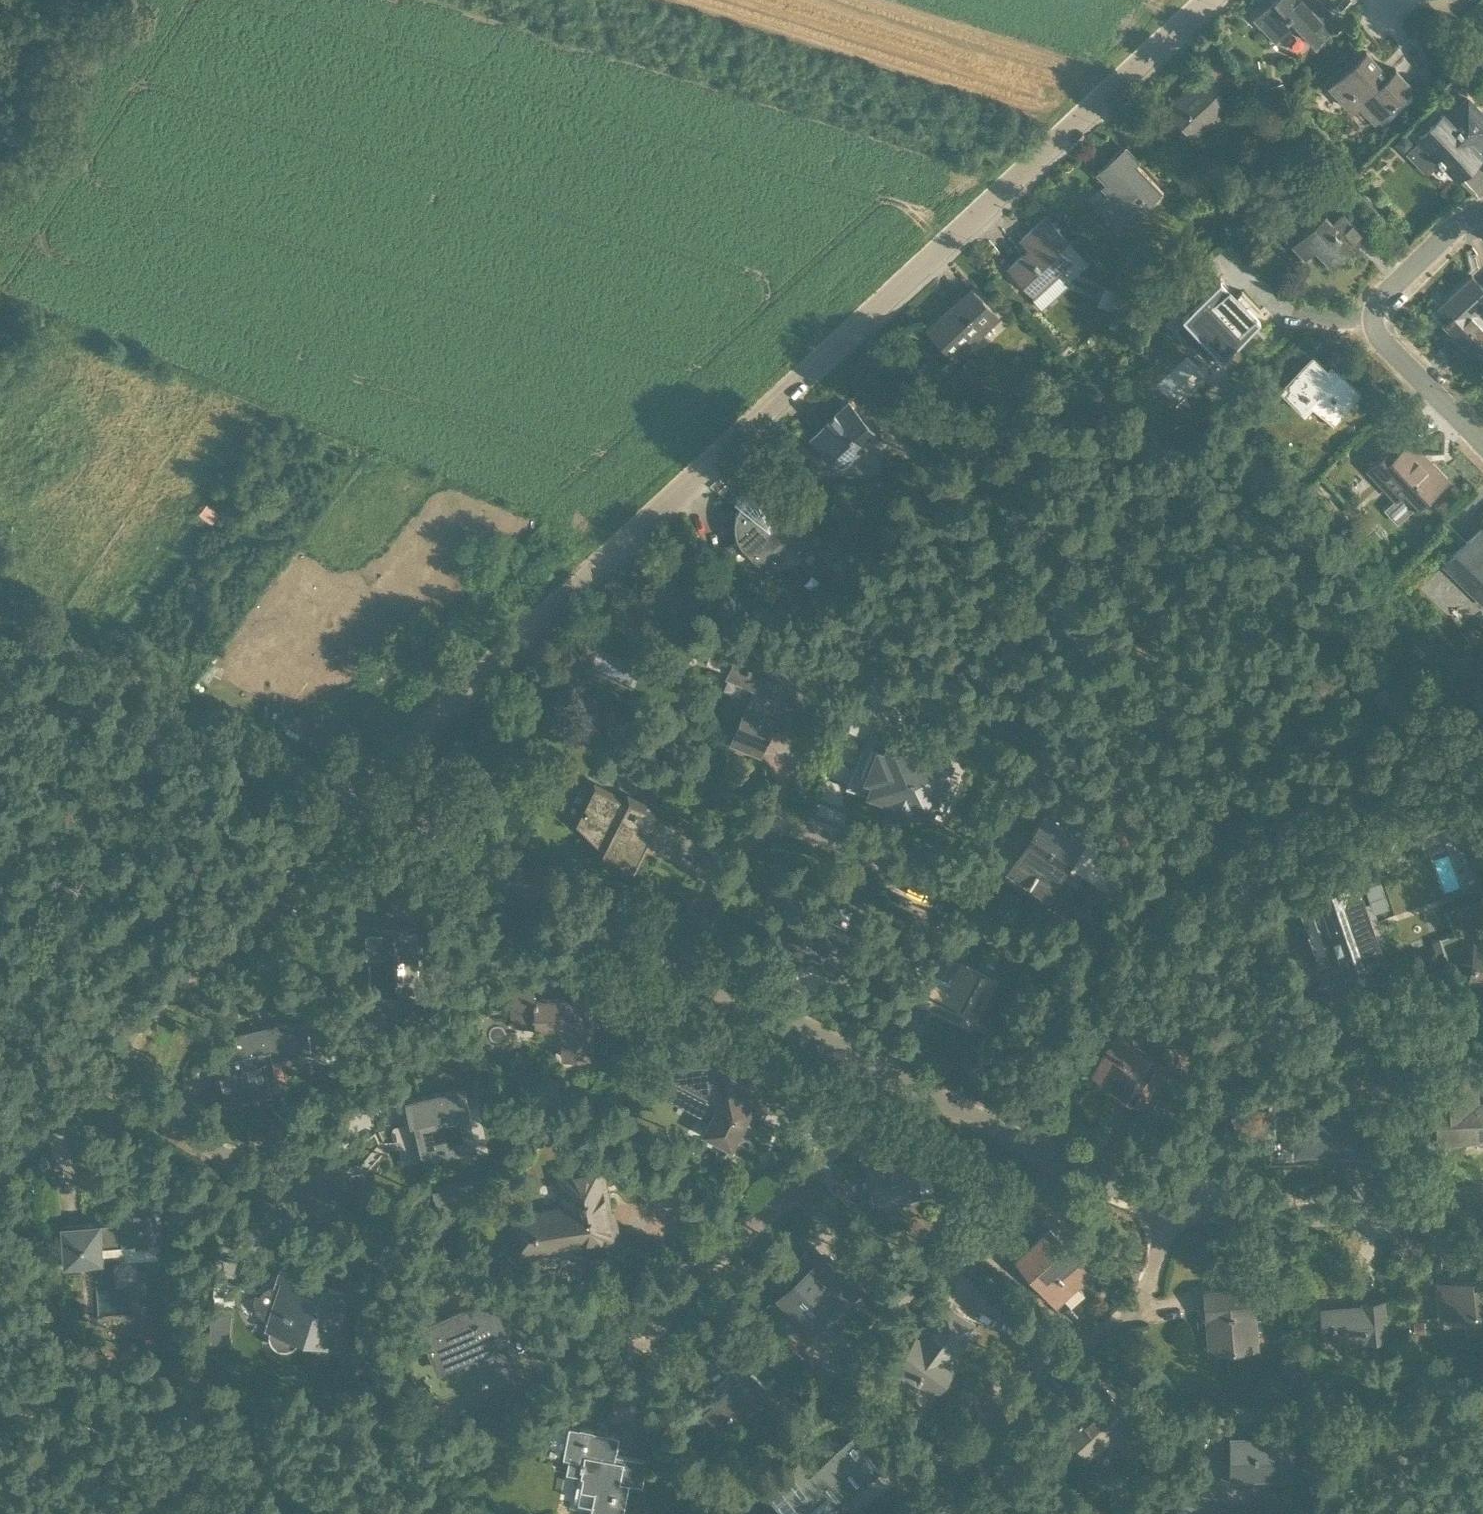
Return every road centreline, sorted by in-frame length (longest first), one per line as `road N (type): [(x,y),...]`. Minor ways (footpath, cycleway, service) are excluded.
road 1 (residential): [(353,799),(1203,0)]
road 2 (track): [(353,799),(0,613)]
road 3 (track): [(359,1513),(0,1408)]
road 4 (residential): [(99,1063),(353,799)]
road 5 (residential): [(891,1076),(804,1184),(632,1329)]
road 6 (residential): [(353,799),(660,956)]
road 7 (residential): [(660,956),(746,842),(769,828),(926,886)]
road 8 (residential): [(989,1427),(1005,1402),(1142,1305),(1162,1252),(1160,1203)]
road 9 (residential): [(891,1076),(1078,1172),(1160,1203)]
road 10 (residential): [(1194,1211),(1345,1214),(1482,1203)]
road 11 (residential): [(1194,1211),(1236,1064),(1254,1050),(1363,1029)]
road 12 (residential): [(660,956),(891,1076)]
road 13 (residential): [(321,1184),(269,1176),(193,1140),(99,1063)]
road 14 (residential): [(1482,446),(1383,343),(1373,322)]
road 15 (residential): [(1373,322),(1379,300),(1482,211)]
road 16 (residential): [(863,1513),(989,1427)]
road 17 (residential): [(0,1167),(99,1063)]
road 18 (residential): [(989,1427),(989,1456),(1013,1486),(1082,1513)]

